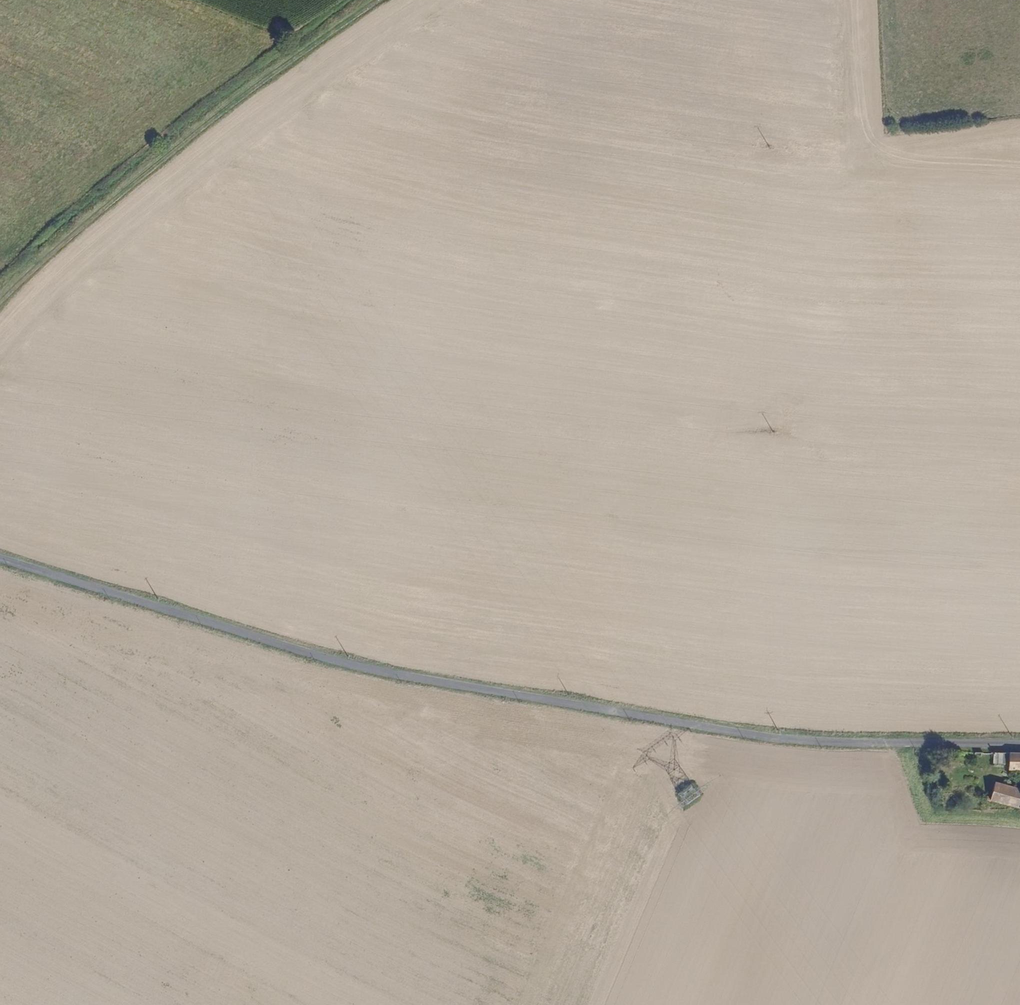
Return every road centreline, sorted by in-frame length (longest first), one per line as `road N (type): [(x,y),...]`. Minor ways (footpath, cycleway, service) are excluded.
road 1 (unclassified): [(0,564),(157,616),(670,723),(1019,738)]
road 2 (track): [(0,298),(232,103),(375,0)]

